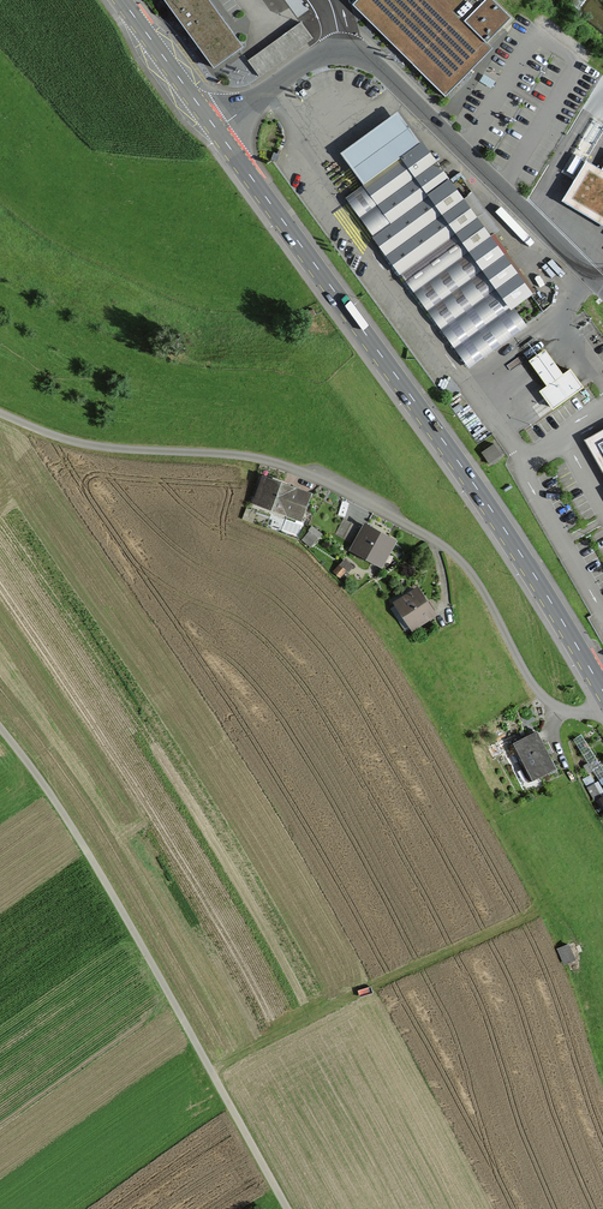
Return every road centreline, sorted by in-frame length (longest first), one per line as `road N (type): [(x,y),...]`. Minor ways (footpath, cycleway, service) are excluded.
road 1 (unclassified): [(0,414),(87,447),(256,459),(297,470),(449,553),(478,584),(548,699),(562,709),(602,702)]
road 2 (primary): [(216,129),(479,491),(602,691)]
road 3 (unclassified): [(288,1208),(93,864),(0,726)]
road 4 (residential): [(216,129),(319,58),(359,54),(602,289)]
road 5 (primary): [(122,0),(216,129)]

